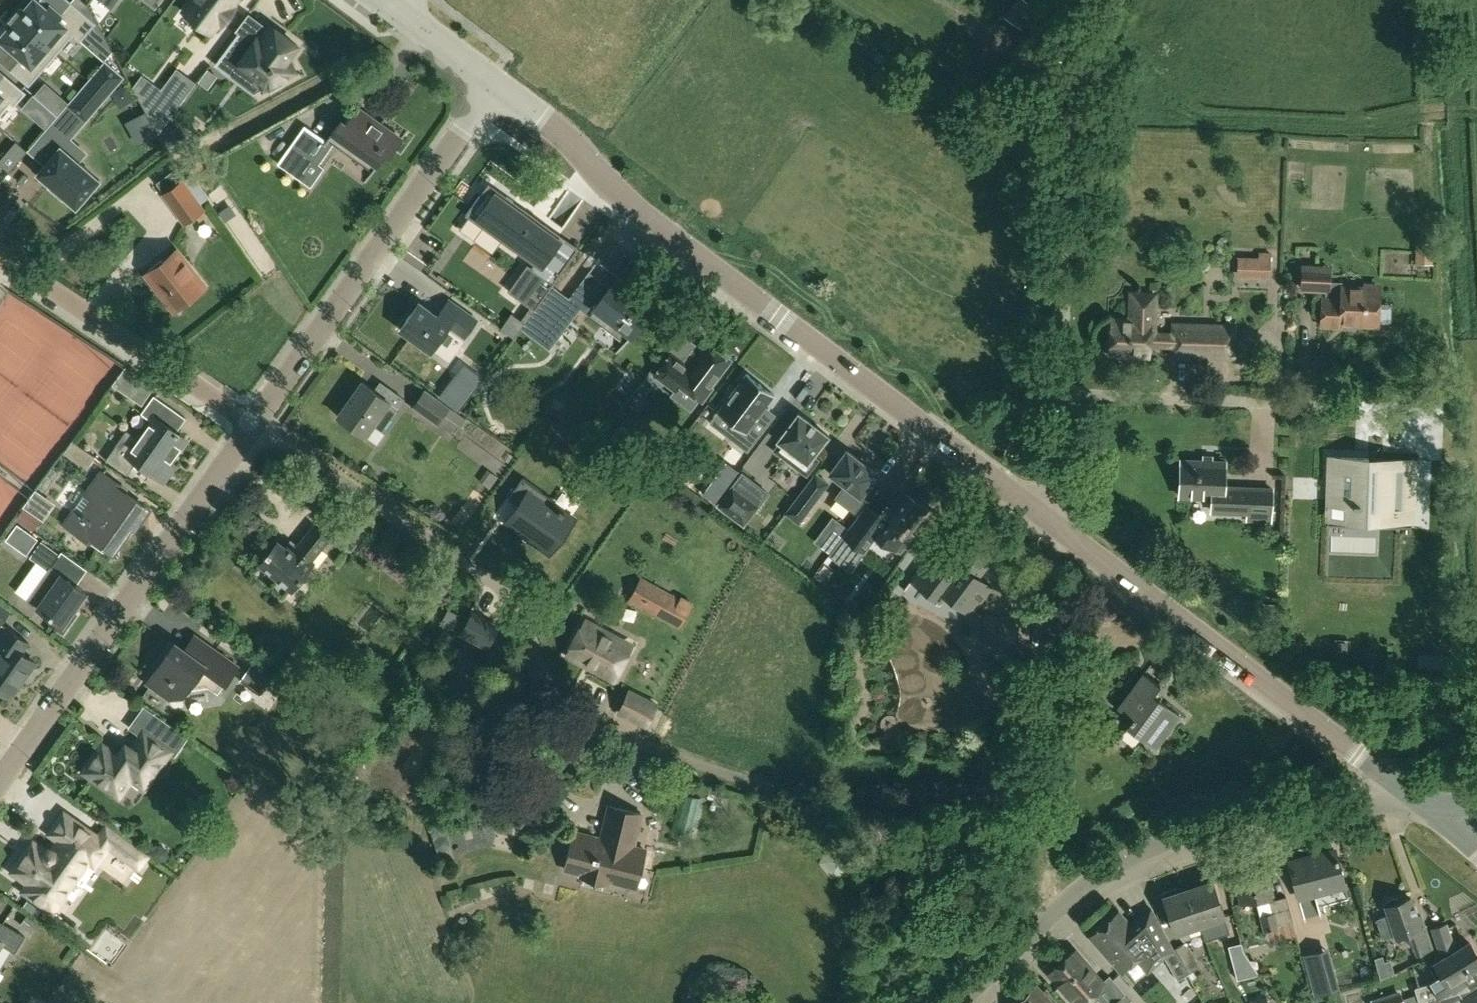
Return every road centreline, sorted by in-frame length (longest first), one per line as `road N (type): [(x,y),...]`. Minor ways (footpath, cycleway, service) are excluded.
road 1 (residential): [(1052,522),(641,213),(565,132),(492,78)]
road 2 (residential): [(961,1002),(1085,884),(1164,841),(1288,809),(1428,803)]
road 3 (residential): [(1428,803),(1052,522)]
road 4 (residential): [(0,797),(256,429)]
road 5 (residential): [(256,429),(492,78)]
road 6 (unclassified): [(1063,392),(1064,253),(1080,83),(1126,0)]
road 7 (residential): [(1063,392),(1434,410)]
road 8 (residential): [(256,429),(0,259)]
road 9 (unclassified): [(1052,522),(1063,392)]

